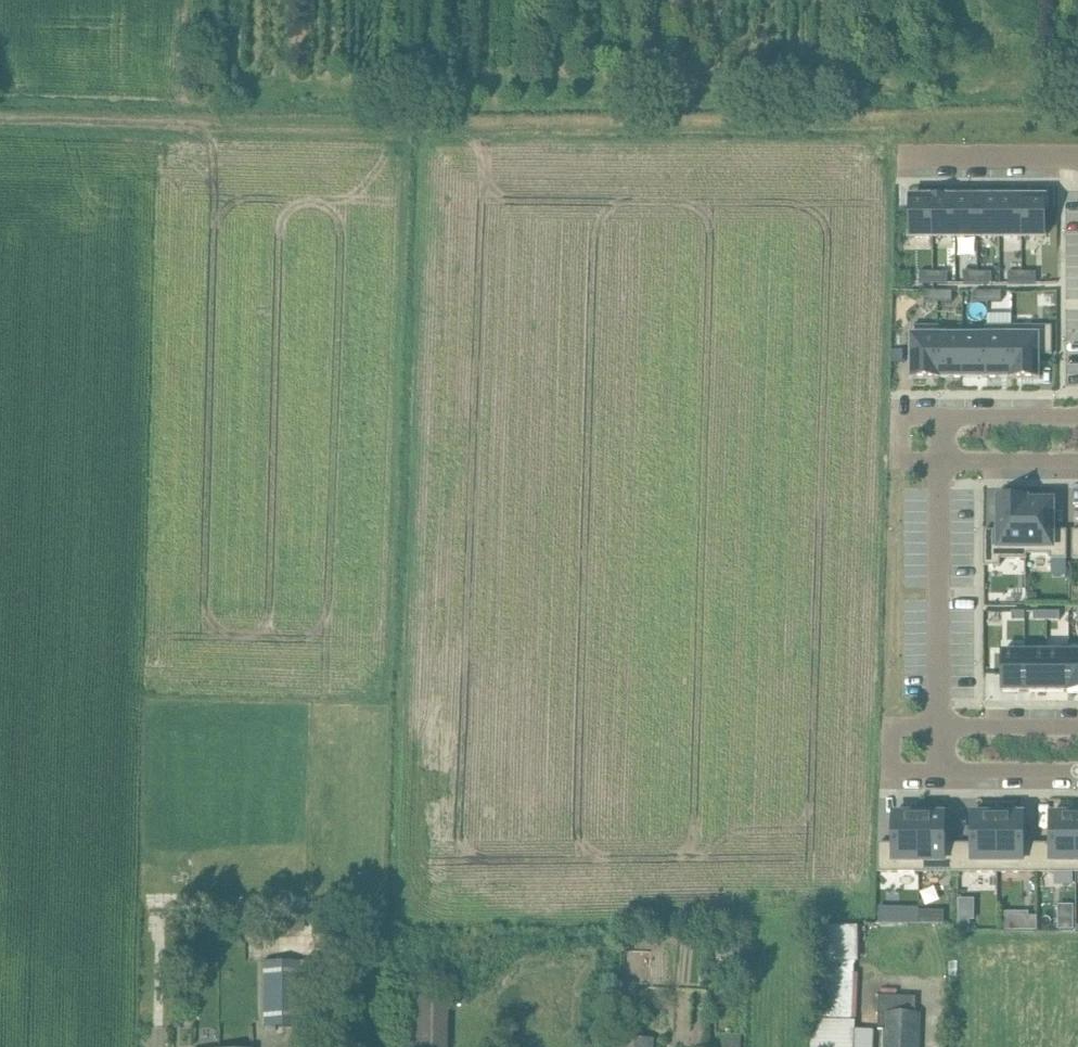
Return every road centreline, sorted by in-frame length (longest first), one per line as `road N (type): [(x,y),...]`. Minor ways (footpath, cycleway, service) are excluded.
road 1 (track): [(0,117),(909,129),(921,157)]
road 2 (residential): [(939,459),(943,726)]
road 3 (residential): [(943,726),(888,725),(887,770),(944,769)]
road 4 (residential): [(921,157),(1077,156)]
road 5 (residential): [(938,418),(1077,418)]
road 6 (residential): [(1077,460),(939,459)]
road 7 (residential): [(1077,726),(943,726)]
road 8 (residential): [(944,769),(1077,769)]
road 9 (residential): [(939,459),(898,458),(900,418),(938,418)]

